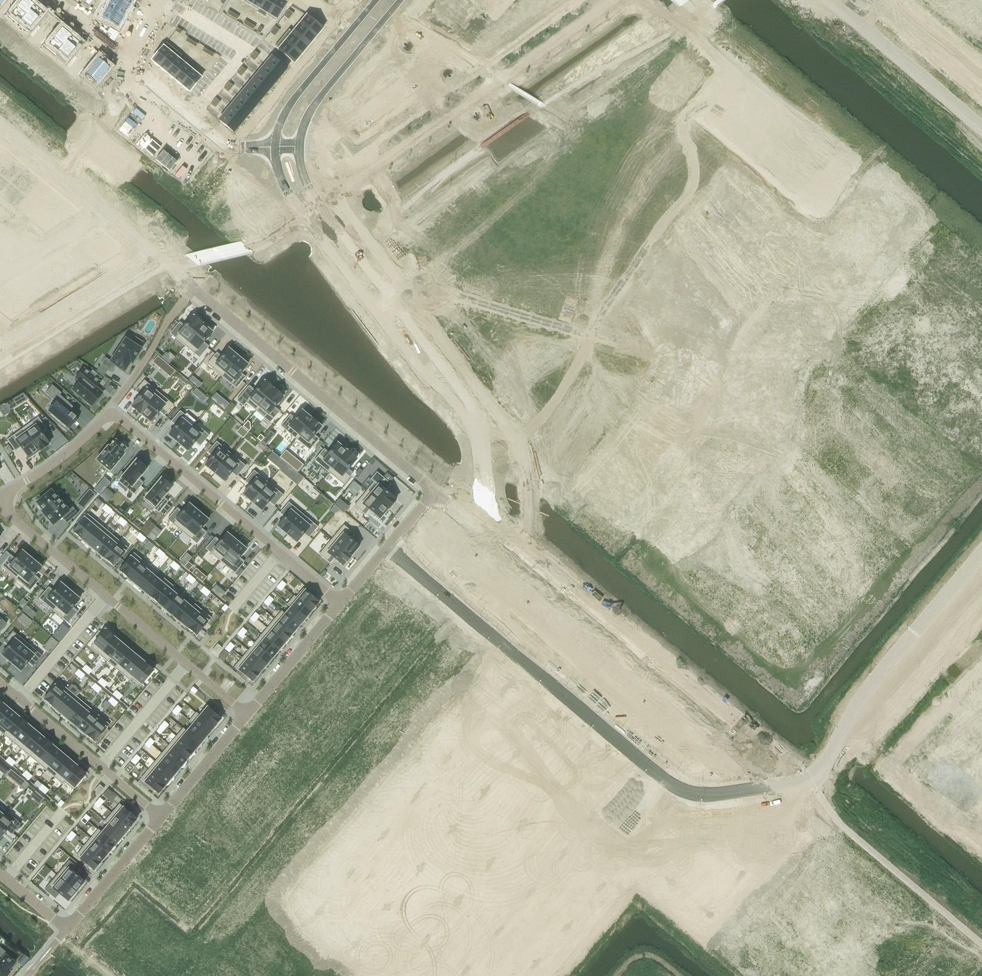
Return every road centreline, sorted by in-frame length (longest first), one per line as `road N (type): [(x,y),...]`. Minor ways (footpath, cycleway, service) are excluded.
road 1 (residential): [(300,716),(540,922),(608,842),(653,835),(689,793)]
road 2 (residential): [(743,594),(893,429),(981,288)]
road 3 (residential): [(981,504),(842,677),(743,594)]
road 4 (residential): [(262,762),(503,964),(494,975)]
road 5 (residential): [(2,499),(20,526),(248,712)]
road 6 (residential): [(193,288),(432,489)]
road 7 (residential): [(340,604),(109,415)]
road 8 (residential): [(513,217),(620,370),(543,427)]
road 9 (residential): [(743,594),(543,427)]
road 10 (residential): [(102,957),(262,762)]
road 11 (tertiary): [(738,736),(561,589)]
road 12 (tertiary): [(549,604),(725,750)]
road 13 (residential): [(818,115),(981,246)]
road 14 (tertiary): [(274,147),(291,199),(377,313)]
road 15 (residential): [(543,427),(421,281)]
road 16 (residential): [(300,716),(417,572)]
road 17 (residential): [(679,100),(737,47),(818,115)]
road 18 (track): [(981,131),(872,40),(862,0)]
road 19 (tertiary): [(392,302),(320,206),(299,147)]
road 20 (tertiary): [(981,569),(870,712)]
road 21 (tertiary): [(299,147),(310,110),(400,0)]
road 22 (tertiary): [(375,0),(292,101),(274,147)]
road 23 (residential): [(141,252),(0,344)]
road 24 (residential): [(138,72),(223,145),(274,147)]
road 25 (residential): [(556,188),(620,236),(677,296)]
road 26 (tertiary): [(870,712),(897,696),(981,596)]
road 27 (residential): [(193,288),(109,415)]
road 28 (residential): [(556,188),(679,100)]
road 29 (tertiary): [(475,423),(468,401),(392,302)]
road 30 (tertiary): [(377,313),(475,423)]
road 31 (residential): [(68,928),(161,815)]
road 32 (residential): [(981,683),(926,749),(971,788)]
road 33 (residential): [(248,712),(340,604)]
road 34 (residential): [(109,415),(2,499)]
road 35 (residential): [(161,815),(248,712)]
road 36 (residential): [(58,178),(138,72)]
road 37 (residential): [(102,765),(0,682)]

